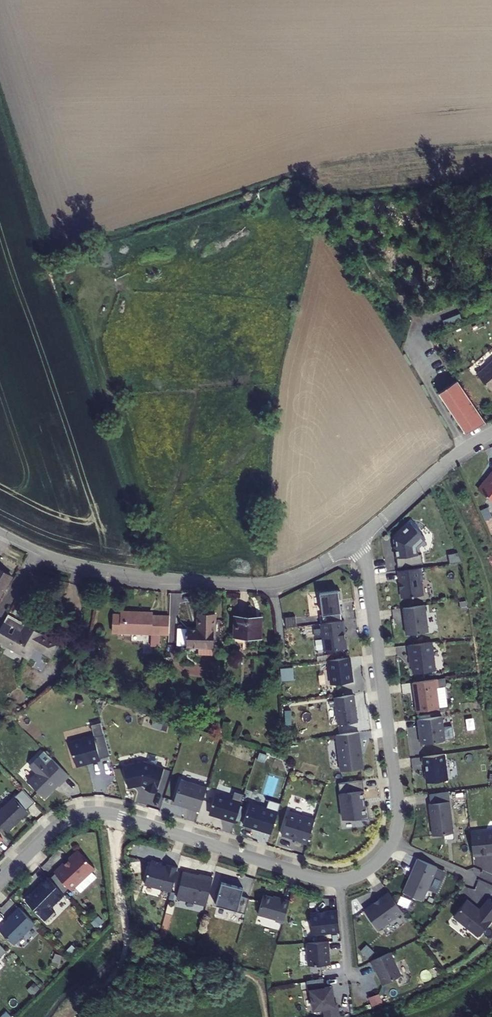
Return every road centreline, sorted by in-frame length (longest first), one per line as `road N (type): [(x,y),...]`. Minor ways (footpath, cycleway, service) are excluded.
road 1 (residential): [(339,880),(100,812),(62,822),(0,882)]
road 2 (residential): [(357,539),(398,804),(390,843)]
road 3 (residential): [(272,582),(90,568),(0,532)]
road 4 (residential): [(491,433),(357,539)]

